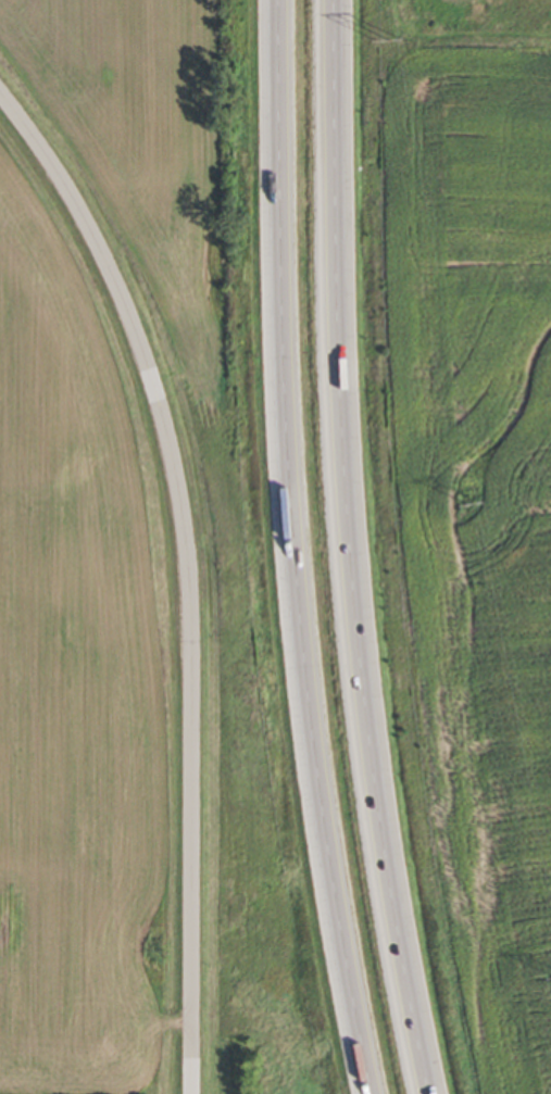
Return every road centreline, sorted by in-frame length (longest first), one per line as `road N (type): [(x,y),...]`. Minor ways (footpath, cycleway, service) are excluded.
road 1 (motorway): [(426,1093),(376,820),(354,626),(330,246),(330,0)]
road 2 (motorway): [(276,0),(277,250),(298,629),(317,828),(367,1093)]
road 3 (residential): [(0,89),(85,221),(162,424),(187,595),(189,1093)]

